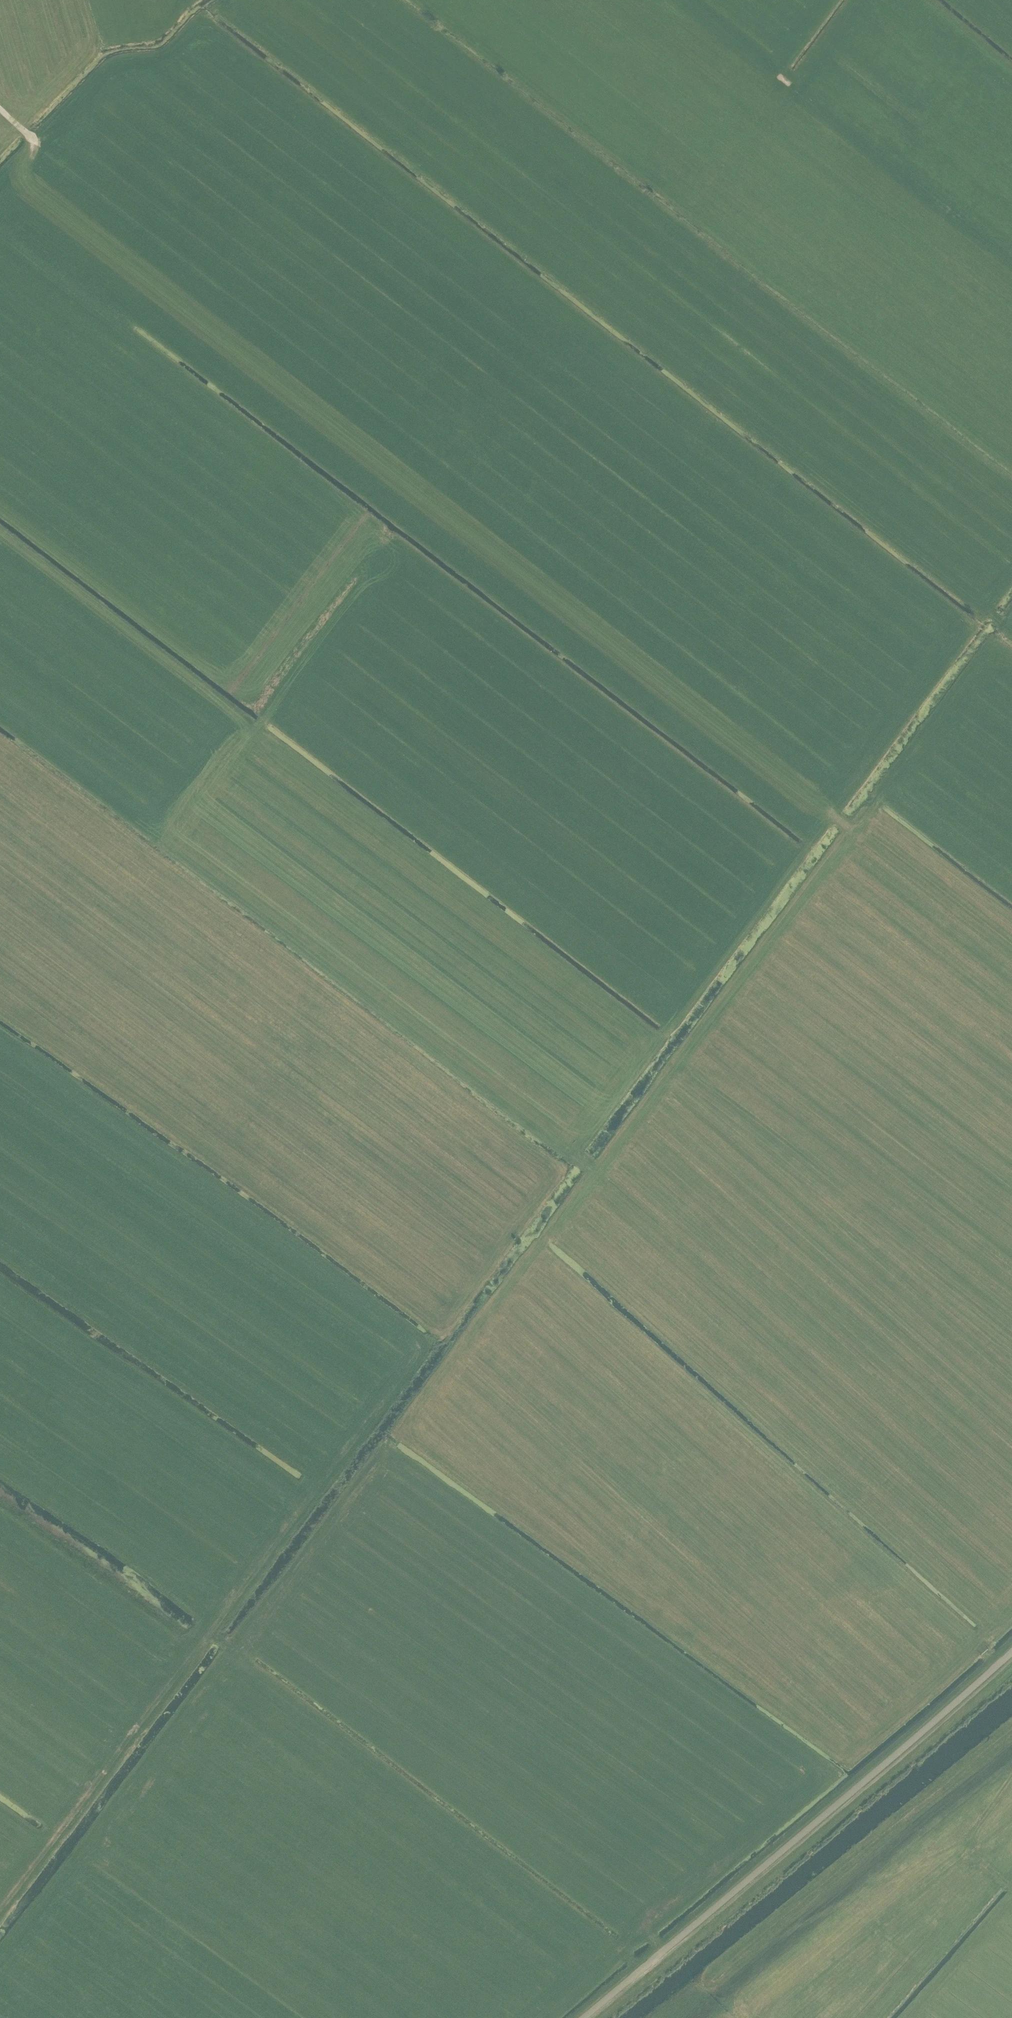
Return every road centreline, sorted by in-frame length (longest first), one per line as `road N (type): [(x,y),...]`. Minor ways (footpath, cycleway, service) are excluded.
road 1 (unclassified): [(584,2017),(1011,1652)]
road 2 (track): [(78,1813),(0,1920)]

